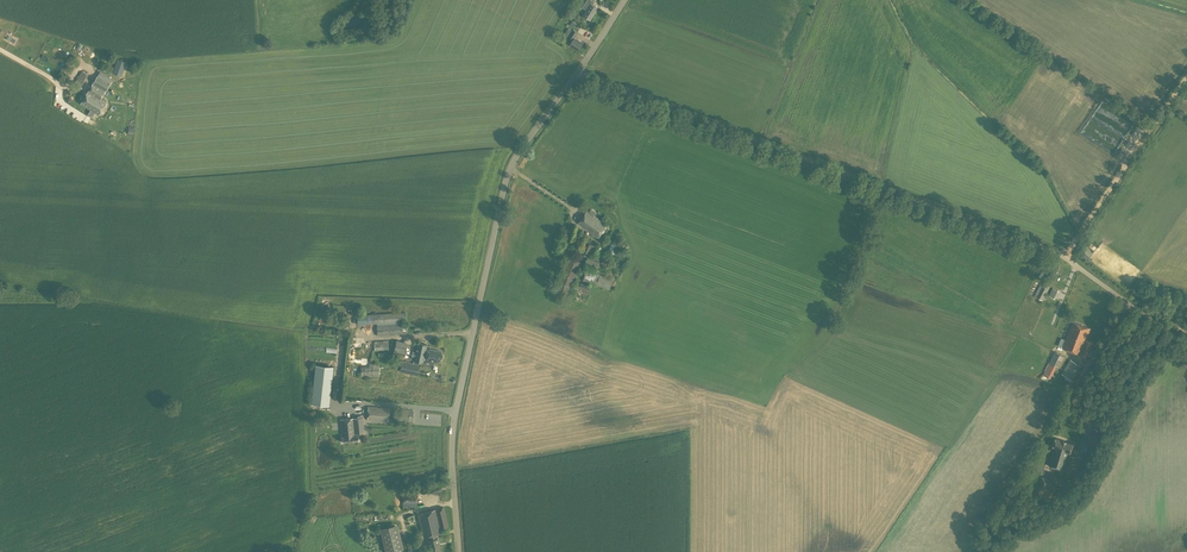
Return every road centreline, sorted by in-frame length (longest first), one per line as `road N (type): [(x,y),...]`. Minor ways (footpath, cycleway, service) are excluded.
road 1 (unclassified): [(1186,347),(1051,249),(576,73)]
road 2 (tertiary): [(459,551),(453,431),(505,187),(518,154),(576,73)]
road 3 (track): [(962,551),(999,514),(1128,302)]
road 4 (track): [(1064,257),(1186,75)]

